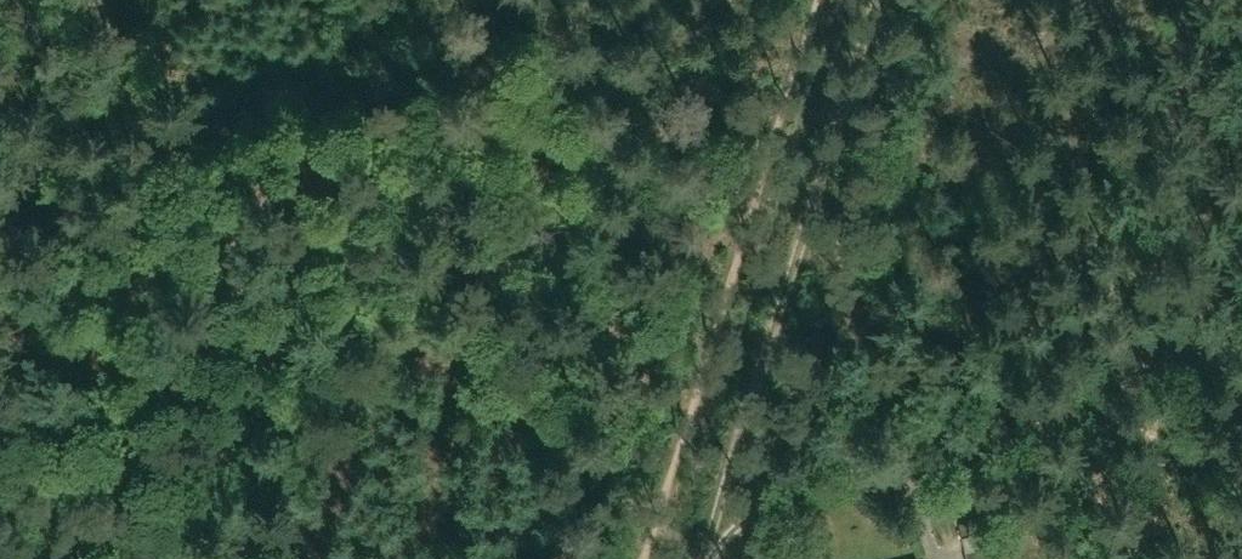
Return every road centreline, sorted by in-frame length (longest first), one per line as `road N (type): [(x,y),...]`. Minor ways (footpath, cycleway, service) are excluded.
road 1 (track): [(709,558),(881,0)]

